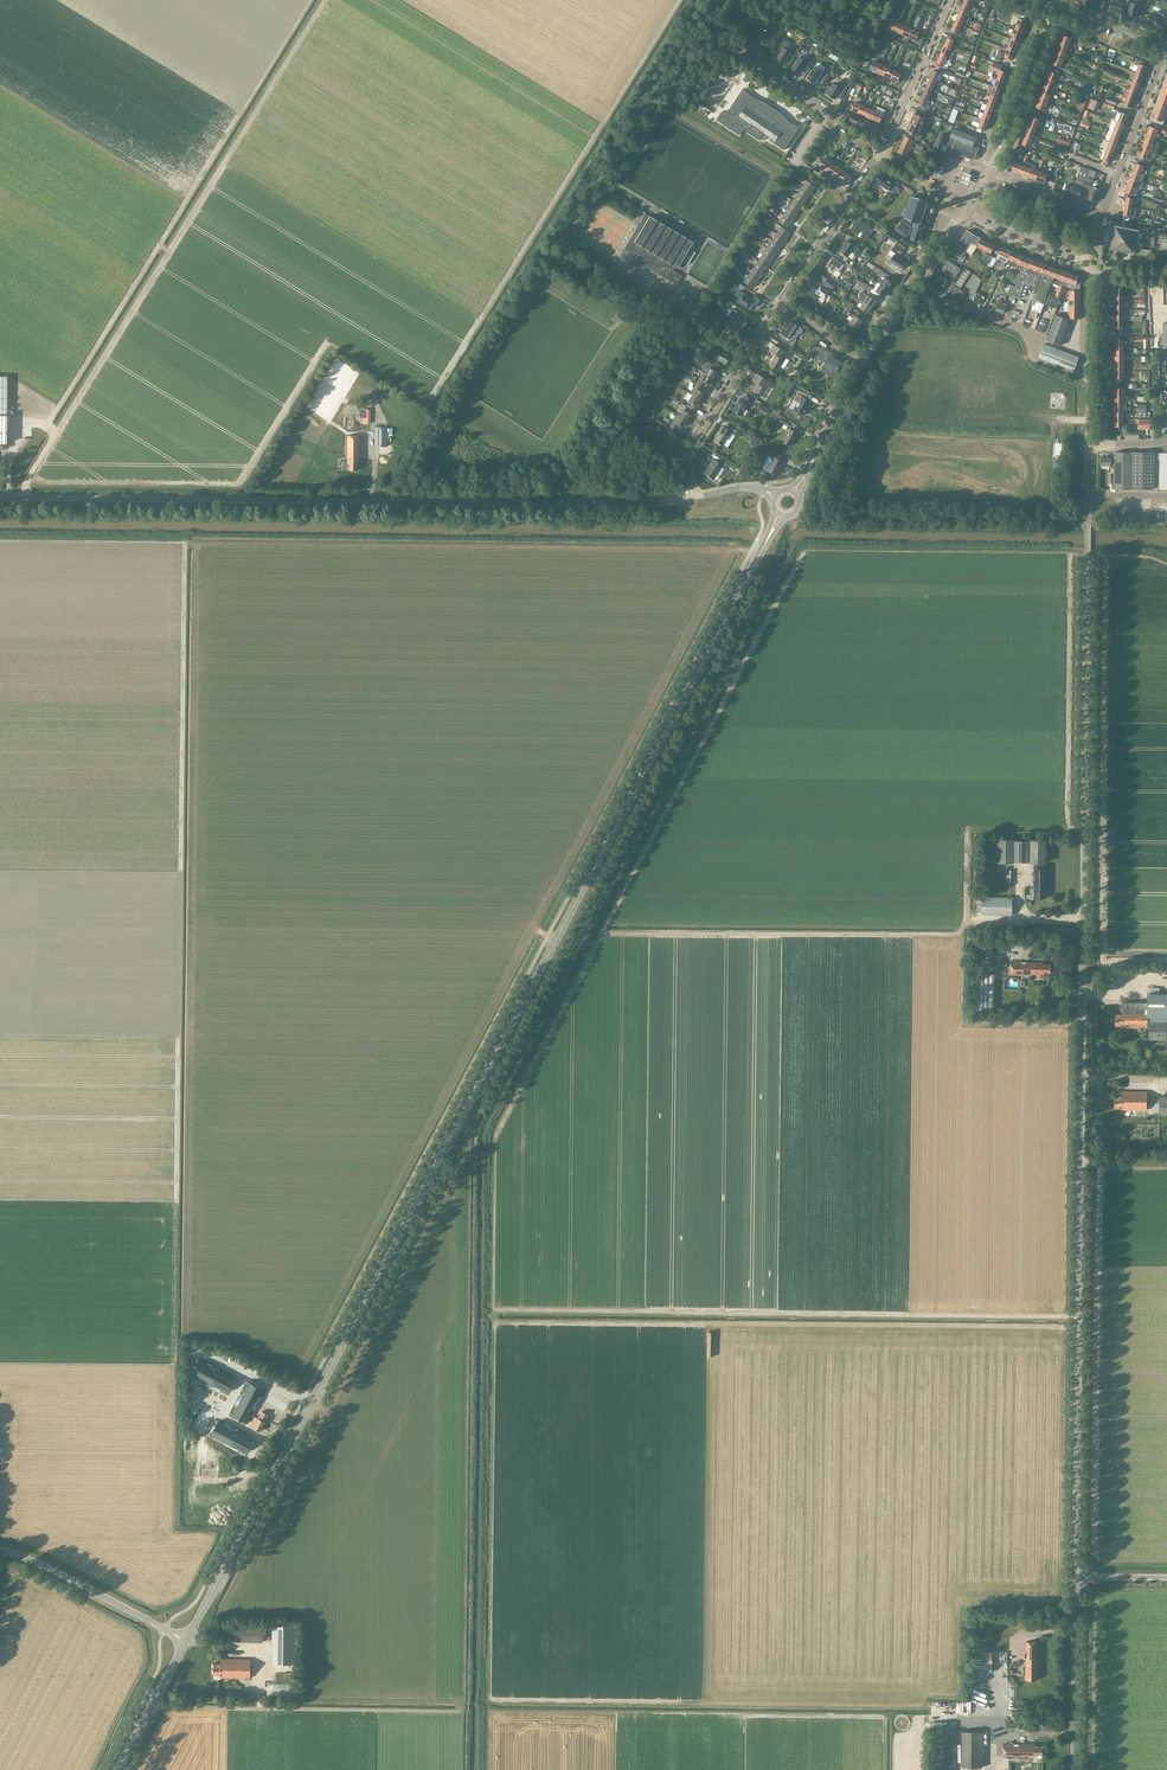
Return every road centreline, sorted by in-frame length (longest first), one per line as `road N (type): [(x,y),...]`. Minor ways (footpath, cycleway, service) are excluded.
road 1 (secondary): [(188,1637),(764,545)]
road 2 (unclassified): [(1076,1576),(1088,495)]
road 3 (unclassified): [(695,497),(620,504),(0,498)]
road 4 (track): [(154,1702),(378,1711)]
road 5 (residential): [(912,287),(1020,329),(1037,360),(1089,376)]
road 6 (unclassified): [(1074,1769),(1076,1576)]
road 7 (unclassified): [(169,1632),(0,1549)]
road 8 (residential): [(783,302),(882,153)]
road 9 (residential): [(1106,445),(1108,274)]
road 10 (residential): [(882,153),(950,0)]
road 11 (residential): [(695,497),(688,454),(752,350)]
road 12 (residential): [(752,350),(615,266)]
road 13 (residential): [(1042,4),(993,134),(1004,138)]
road 14 (residential): [(1004,138),(1015,142),(1064,12)]
road 15 (secondary): [(118,1769),(184,1645)]
road 16 (residential): [(1117,176),(1166,48)]
road 17 (unclassified): [(1085,260),(971,213)]

